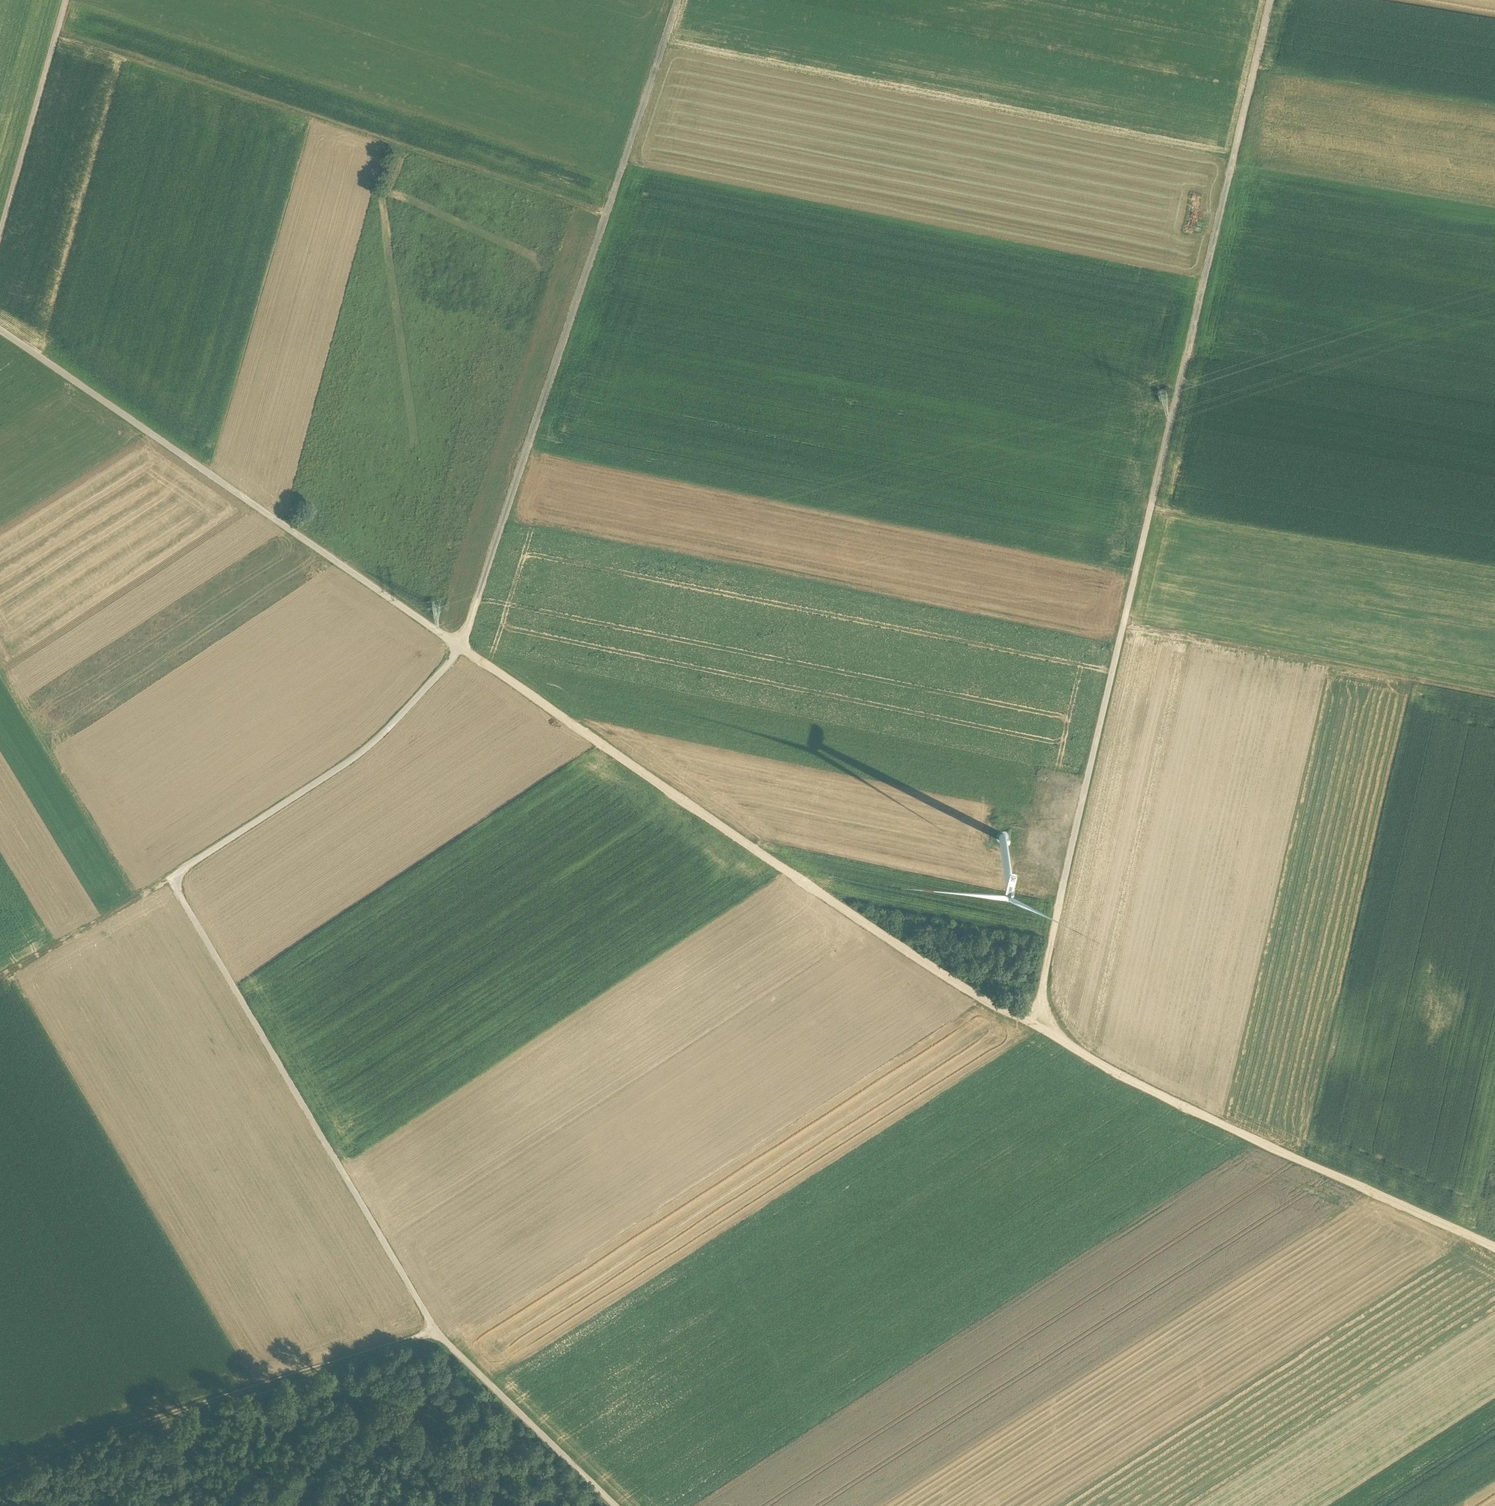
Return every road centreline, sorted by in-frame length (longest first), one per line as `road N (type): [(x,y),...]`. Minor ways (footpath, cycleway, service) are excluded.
road 1 (track): [(1494,1254),(1133,1082),(958,984),(459,647)]
road 2 (track): [(1270,0),(1030,1024)]
road 3 (track): [(616,1505),(435,1331),(176,881)]
road 4 (track): [(459,647),(679,0)]
road 5 (track): [(57,34),(607,216)]
road 6 (track): [(459,647),(0,333)]
road 7 (track): [(435,1331),(0,1469)]
road 8 (track): [(1124,624),(1494,694)]
road 9 (track): [(176,881),(360,754),(459,647)]
road 10 (track): [(0,672),(137,900)]
road 11 (track): [(66,0),(0,237)]
road 12 (track): [(176,881),(0,977)]

